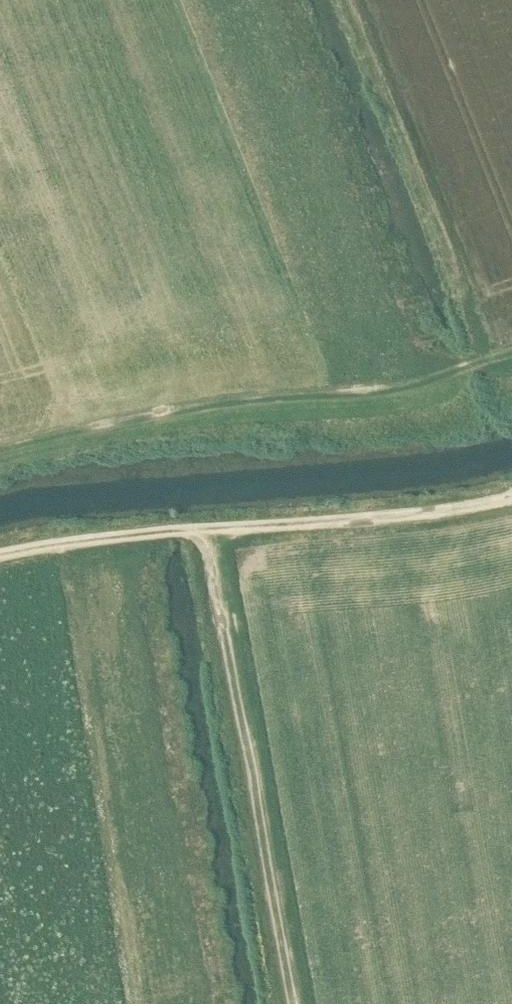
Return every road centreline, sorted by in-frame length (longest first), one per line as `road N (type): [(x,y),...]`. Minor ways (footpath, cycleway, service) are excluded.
road 1 (track): [(511,496),(0,552)]

